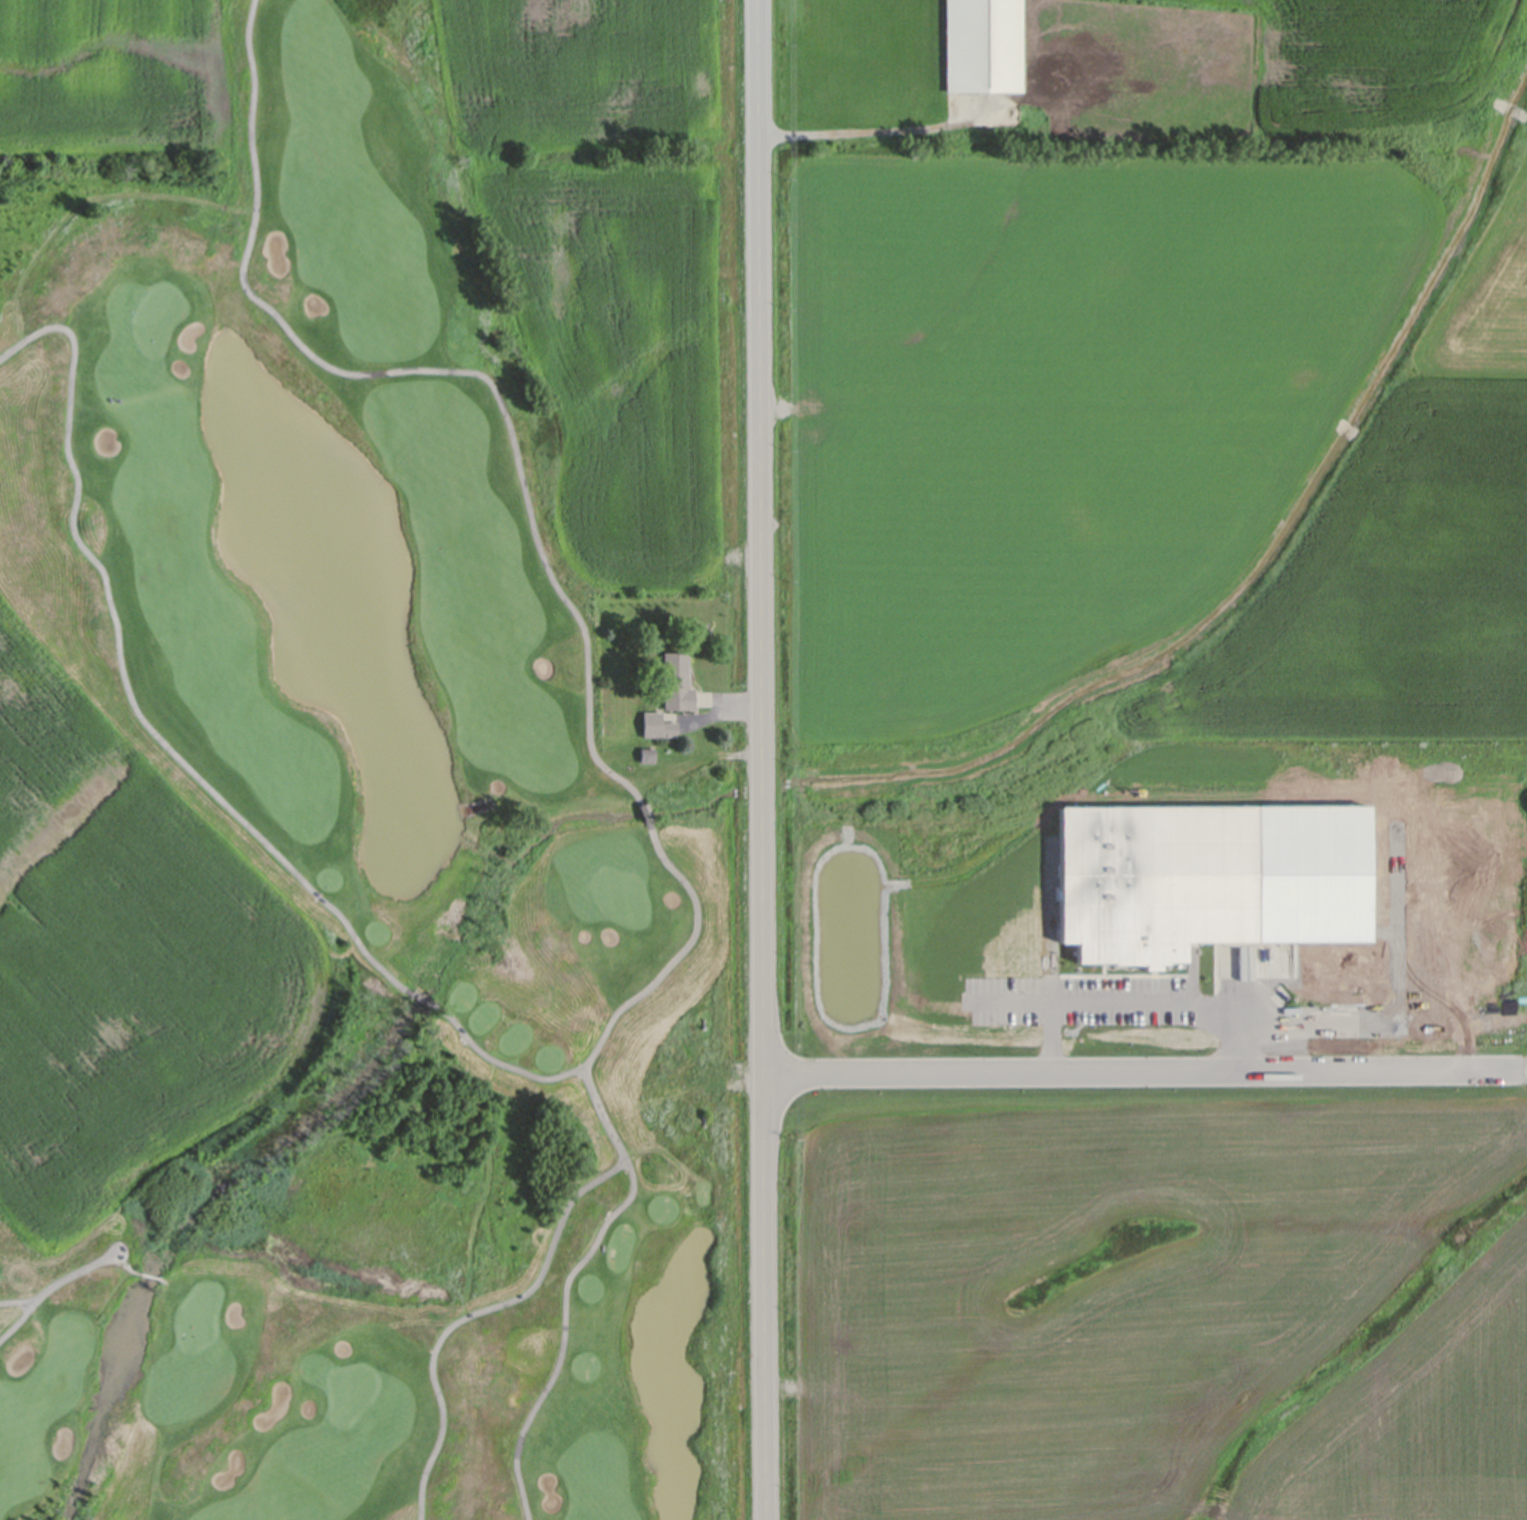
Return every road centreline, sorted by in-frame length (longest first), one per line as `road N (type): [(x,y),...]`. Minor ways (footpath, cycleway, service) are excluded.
road 1 (secondary): [(762,0),(770,1519)]

